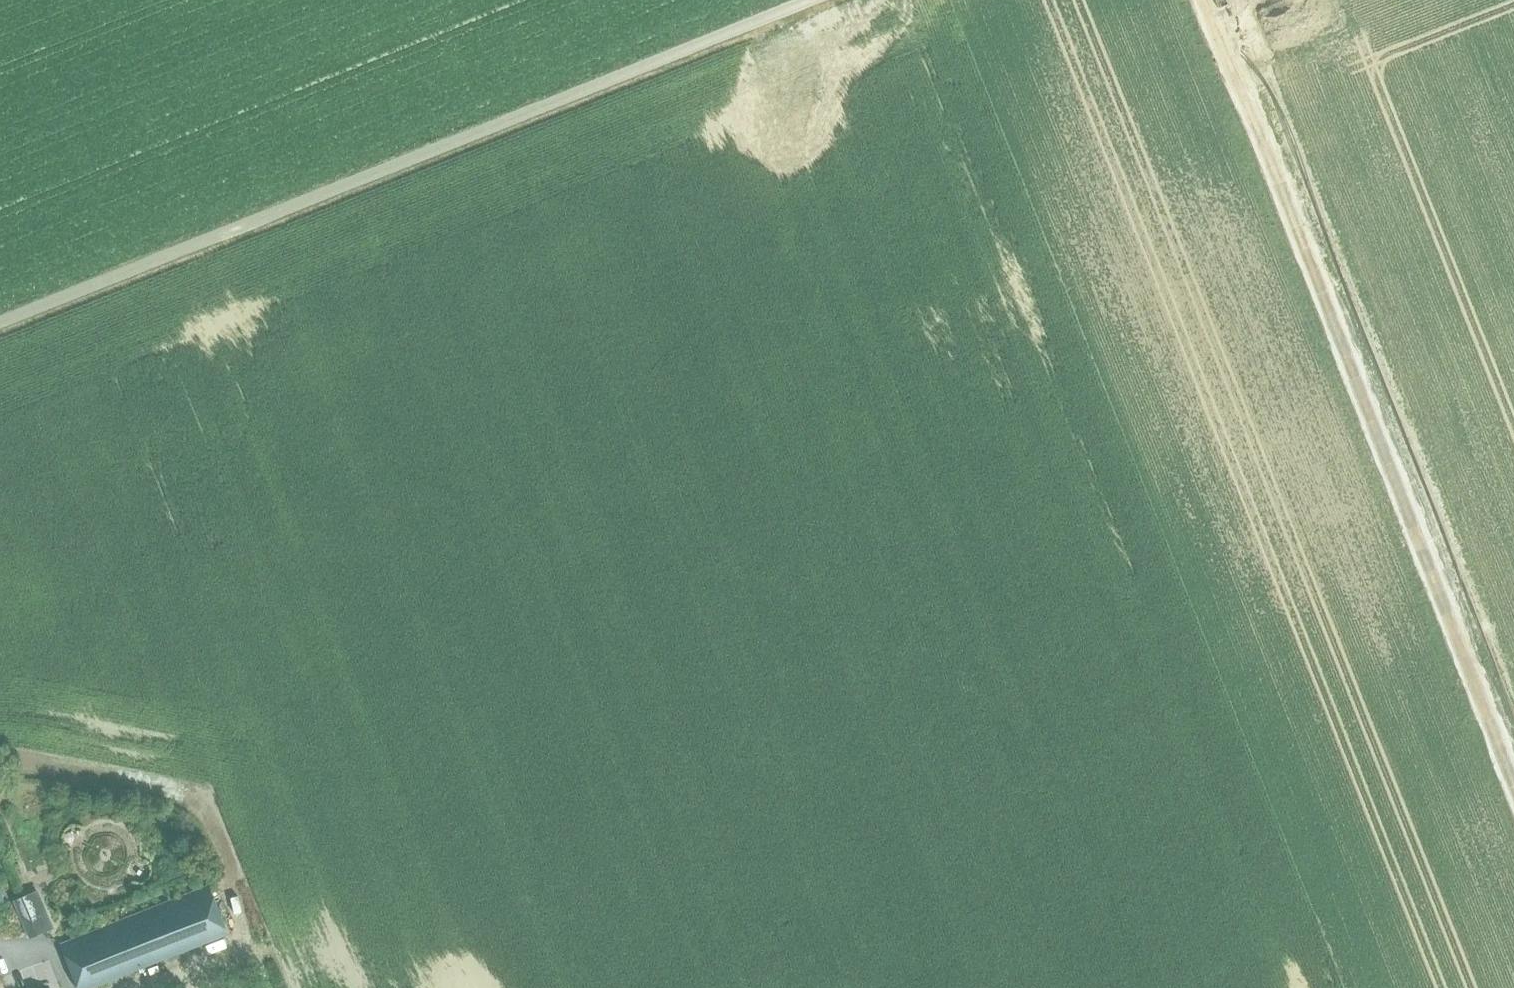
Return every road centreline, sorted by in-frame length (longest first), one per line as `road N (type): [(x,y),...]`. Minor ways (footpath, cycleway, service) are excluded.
road 1 (unclassified): [(0,322),(814,0)]

